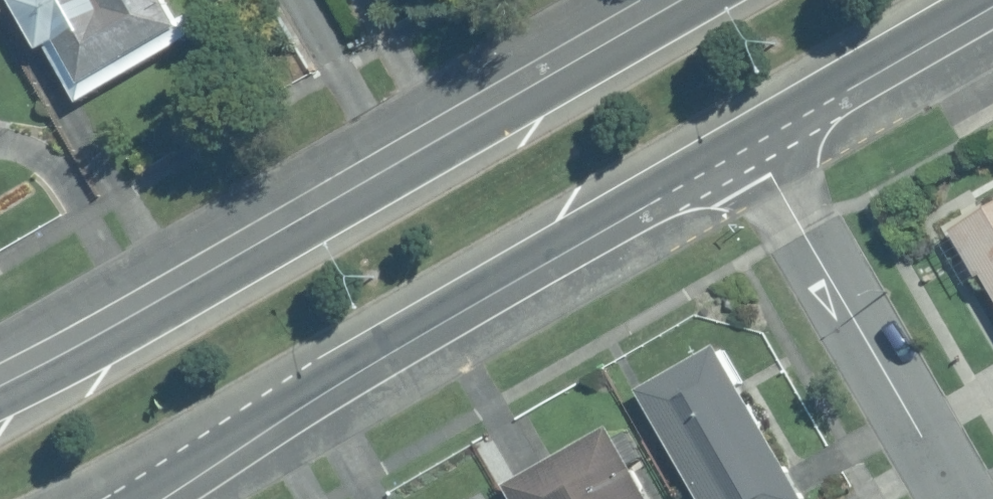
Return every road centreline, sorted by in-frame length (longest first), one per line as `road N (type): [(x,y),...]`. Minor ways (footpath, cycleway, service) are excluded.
road 1 (primary): [(0,398),(696,0)]
road 2 (primary): [(747,134),(128,498)]
road 3 (residential): [(747,134),(956,498)]
road 4 (primary): [(980,0),(747,134)]

